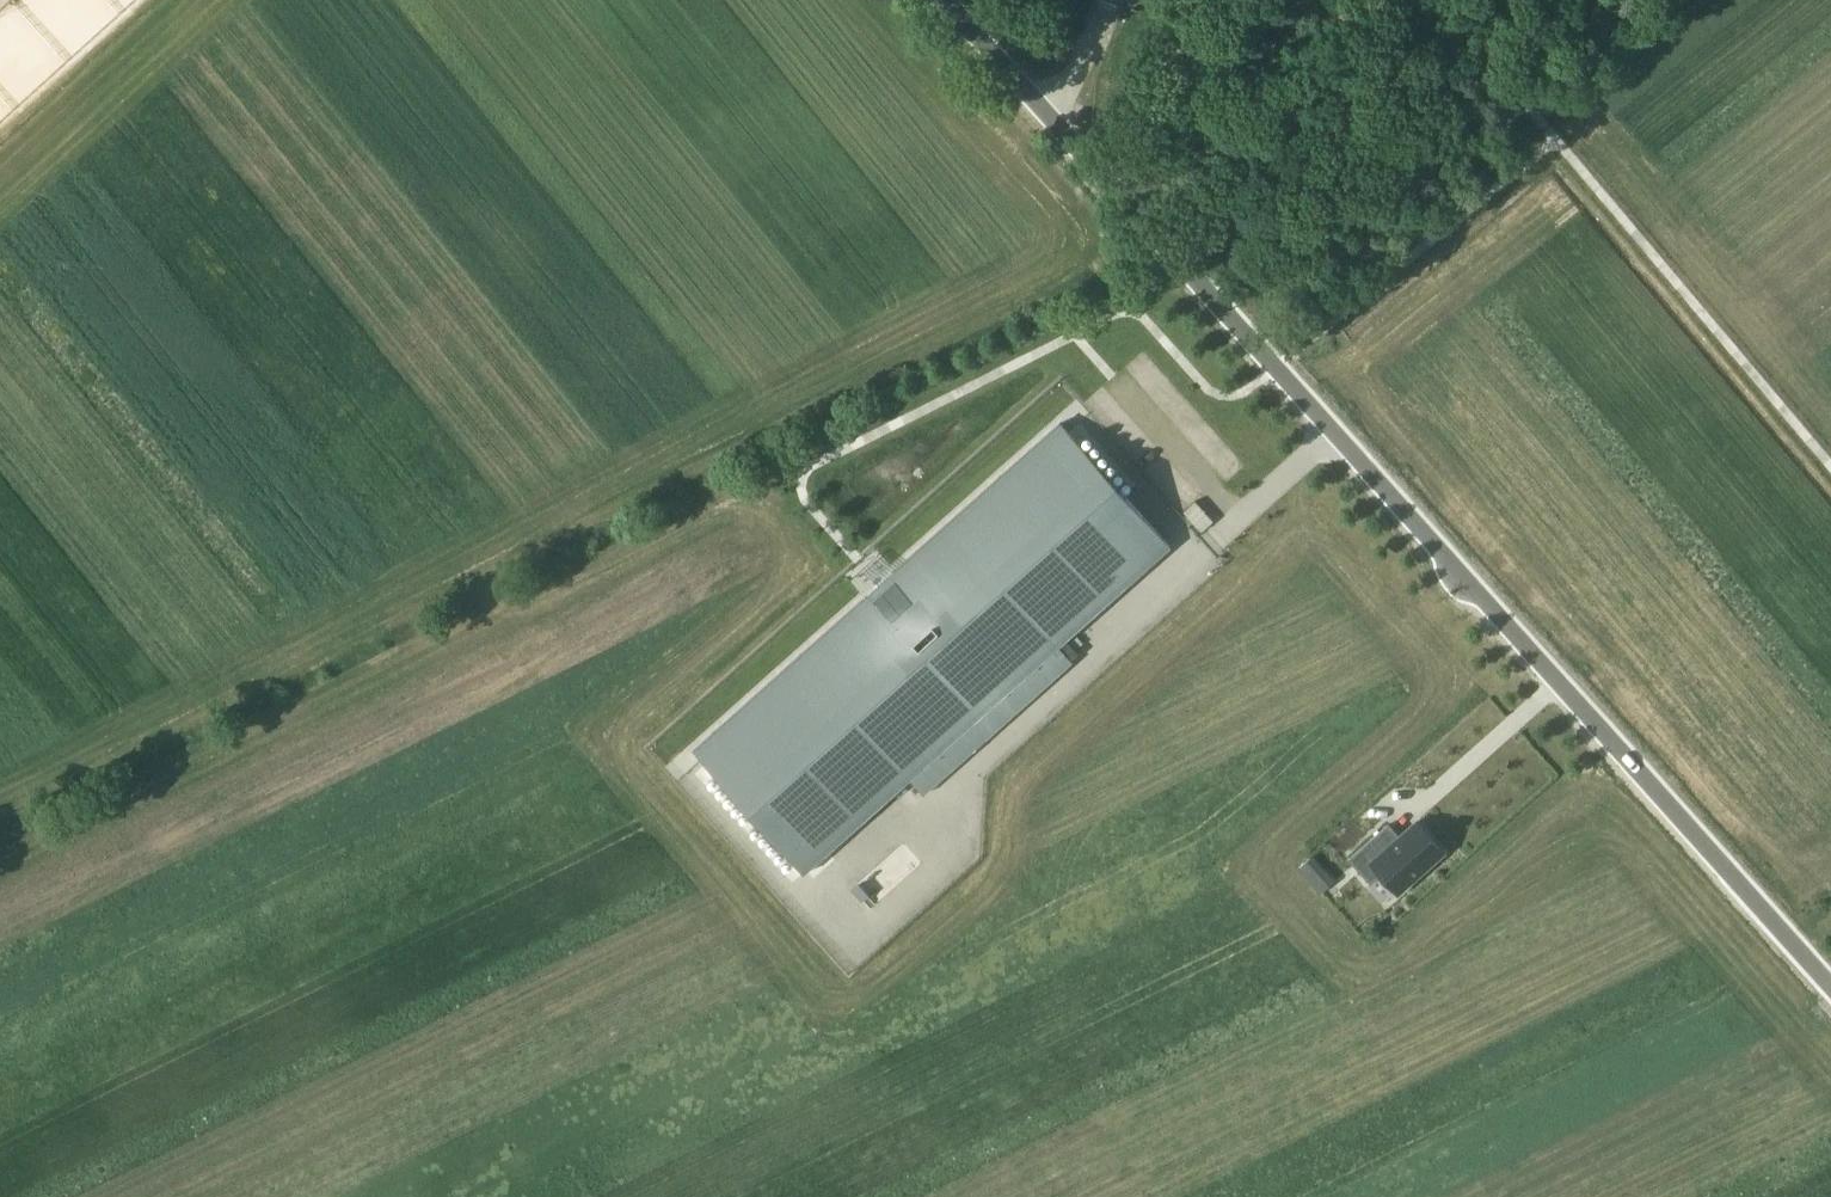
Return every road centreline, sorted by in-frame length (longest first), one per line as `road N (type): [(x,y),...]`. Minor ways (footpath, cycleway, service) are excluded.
road 1 (unclassified): [(1830,990),(944,0)]

